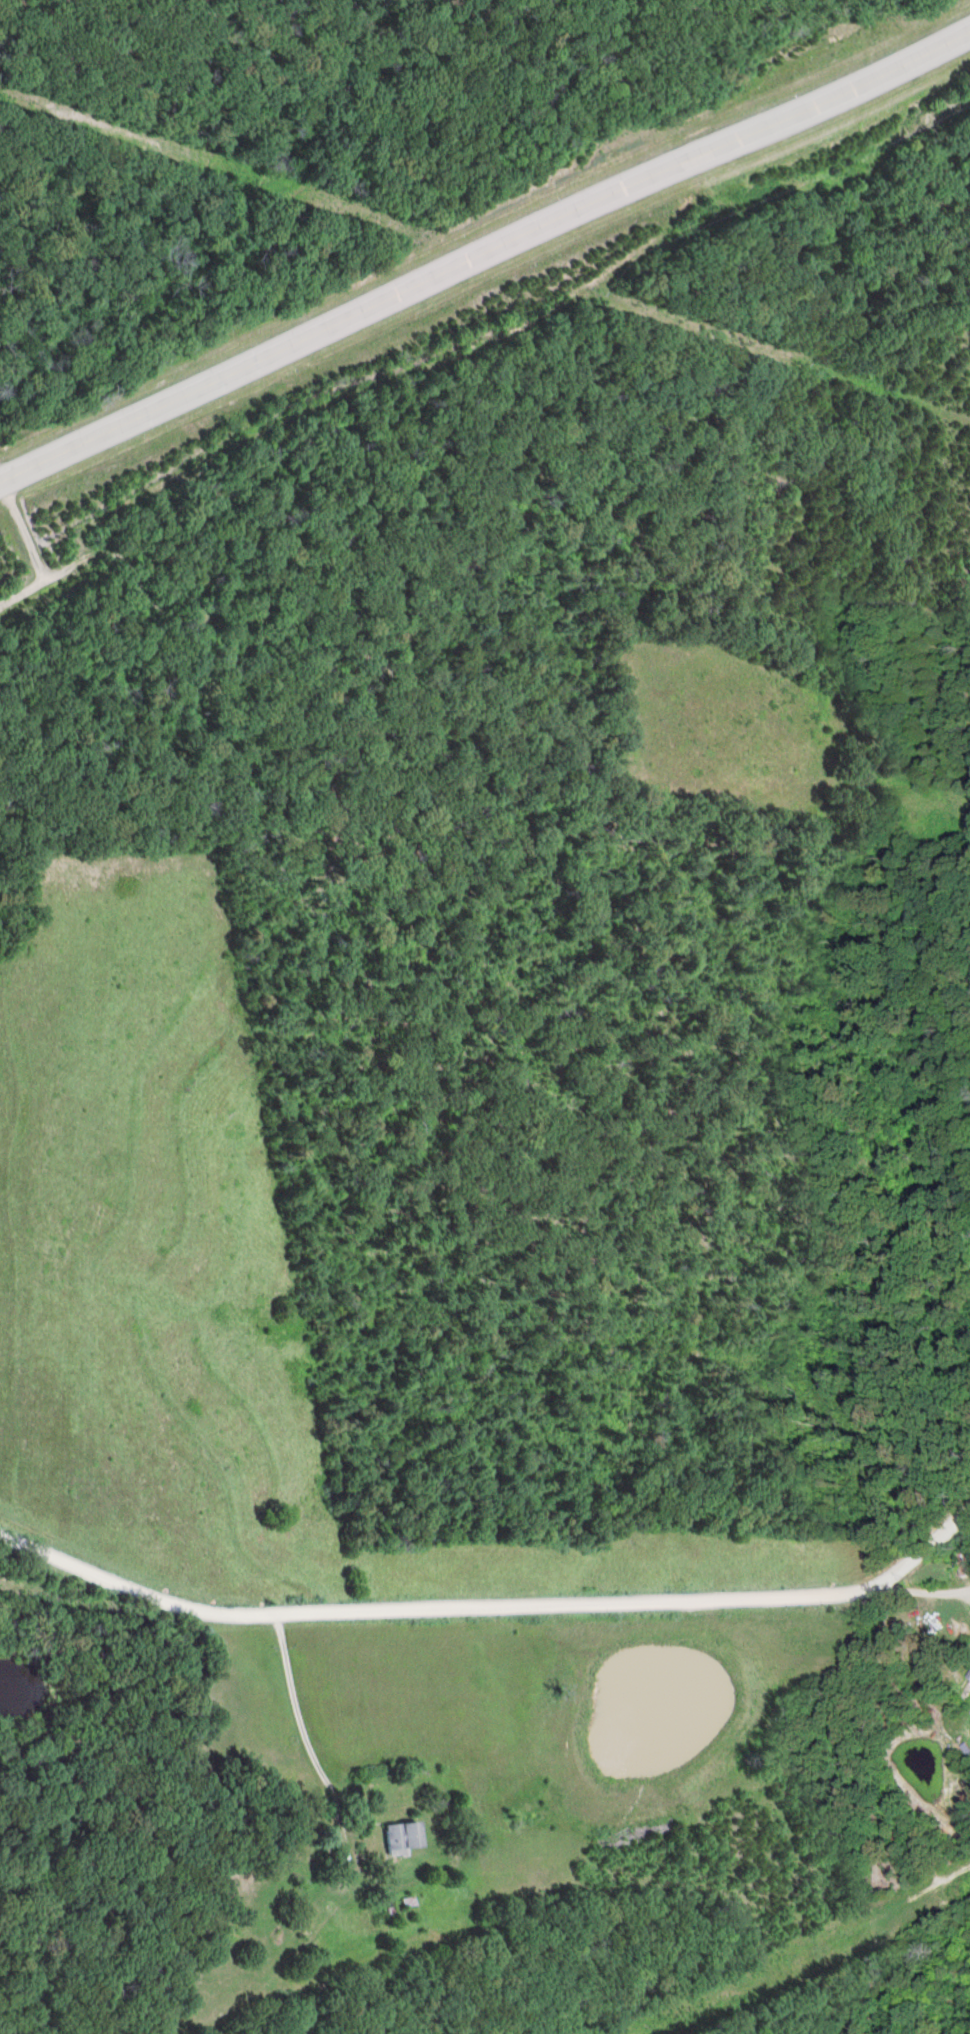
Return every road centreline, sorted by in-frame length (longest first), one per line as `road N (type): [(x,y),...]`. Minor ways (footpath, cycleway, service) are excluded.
road 1 (primary): [(969,28),(0,486)]
road 2 (residential): [(0,1544),(70,1545),(222,1611),(829,1599),(879,1585),(948,1535),(969,1500)]

